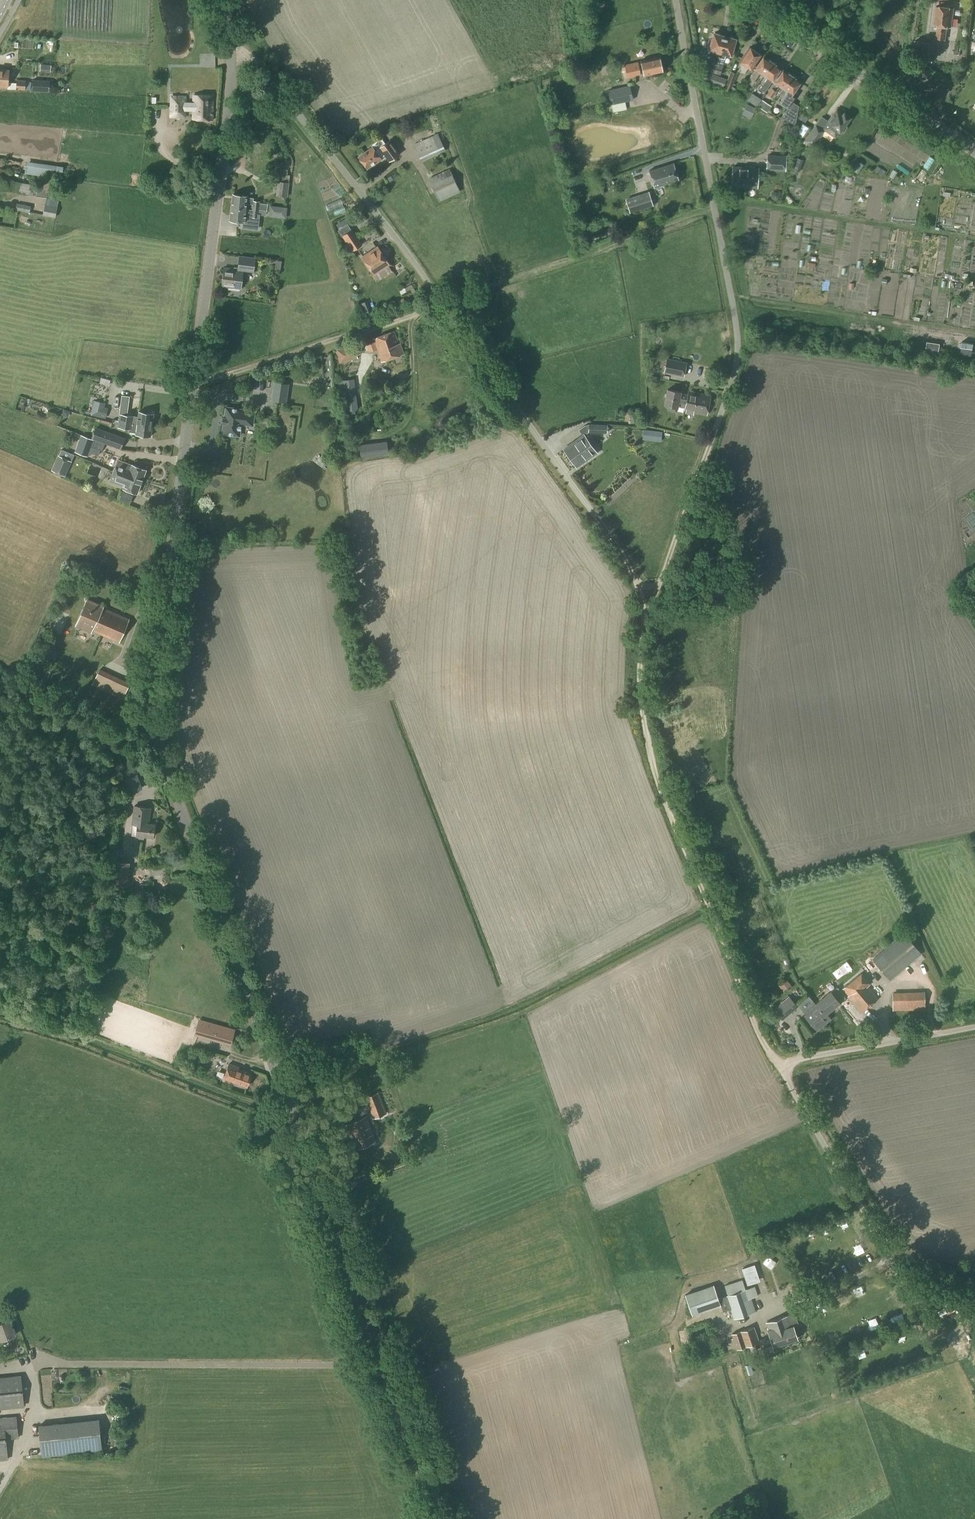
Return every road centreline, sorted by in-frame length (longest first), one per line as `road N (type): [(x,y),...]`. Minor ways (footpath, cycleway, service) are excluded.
road 1 (tertiary): [(439,1518),(152,740),(151,672),(231,71),(226,20)]
road 2 (track): [(780,1069),(661,784),(643,716),(646,602),(723,406)]
road 3 (unclassified): [(555,464),(226,20)]
road 4 (track): [(192,379),(229,375),(713,207)]
road 5 (unclassified): [(723,406),(739,345),(676,0)]
road 6 (unclassified): [(974,154),(754,0)]
road 7 (unclassified): [(755,309),(974,339)]
road 8 (unclassified): [(780,1069),(799,1059),(974,1027)]
road 9 (track): [(646,602),(555,464)]

